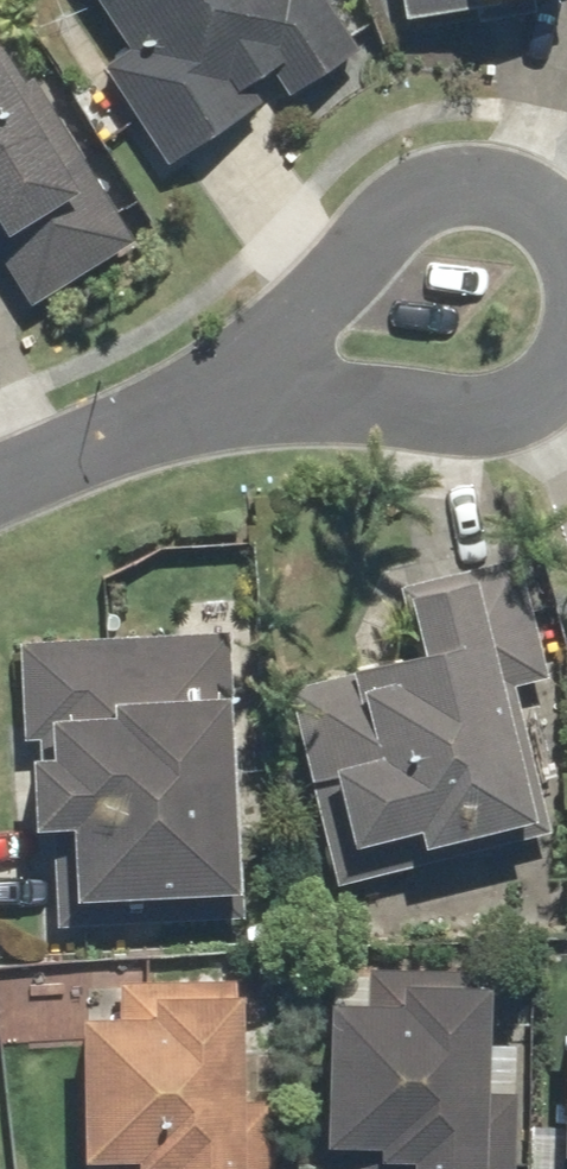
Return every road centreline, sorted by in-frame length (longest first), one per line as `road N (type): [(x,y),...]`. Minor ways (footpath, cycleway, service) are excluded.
road 1 (residential): [(234,357),(409,197),(481,186),(555,205),(566,218)]
road 2 (residential): [(0,473),(234,357)]
road 3 (residential): [(404,415),(234,357)]
road 4 (residential): [(566,369),(554,386),(509,403),(463,416),(404,415)]

